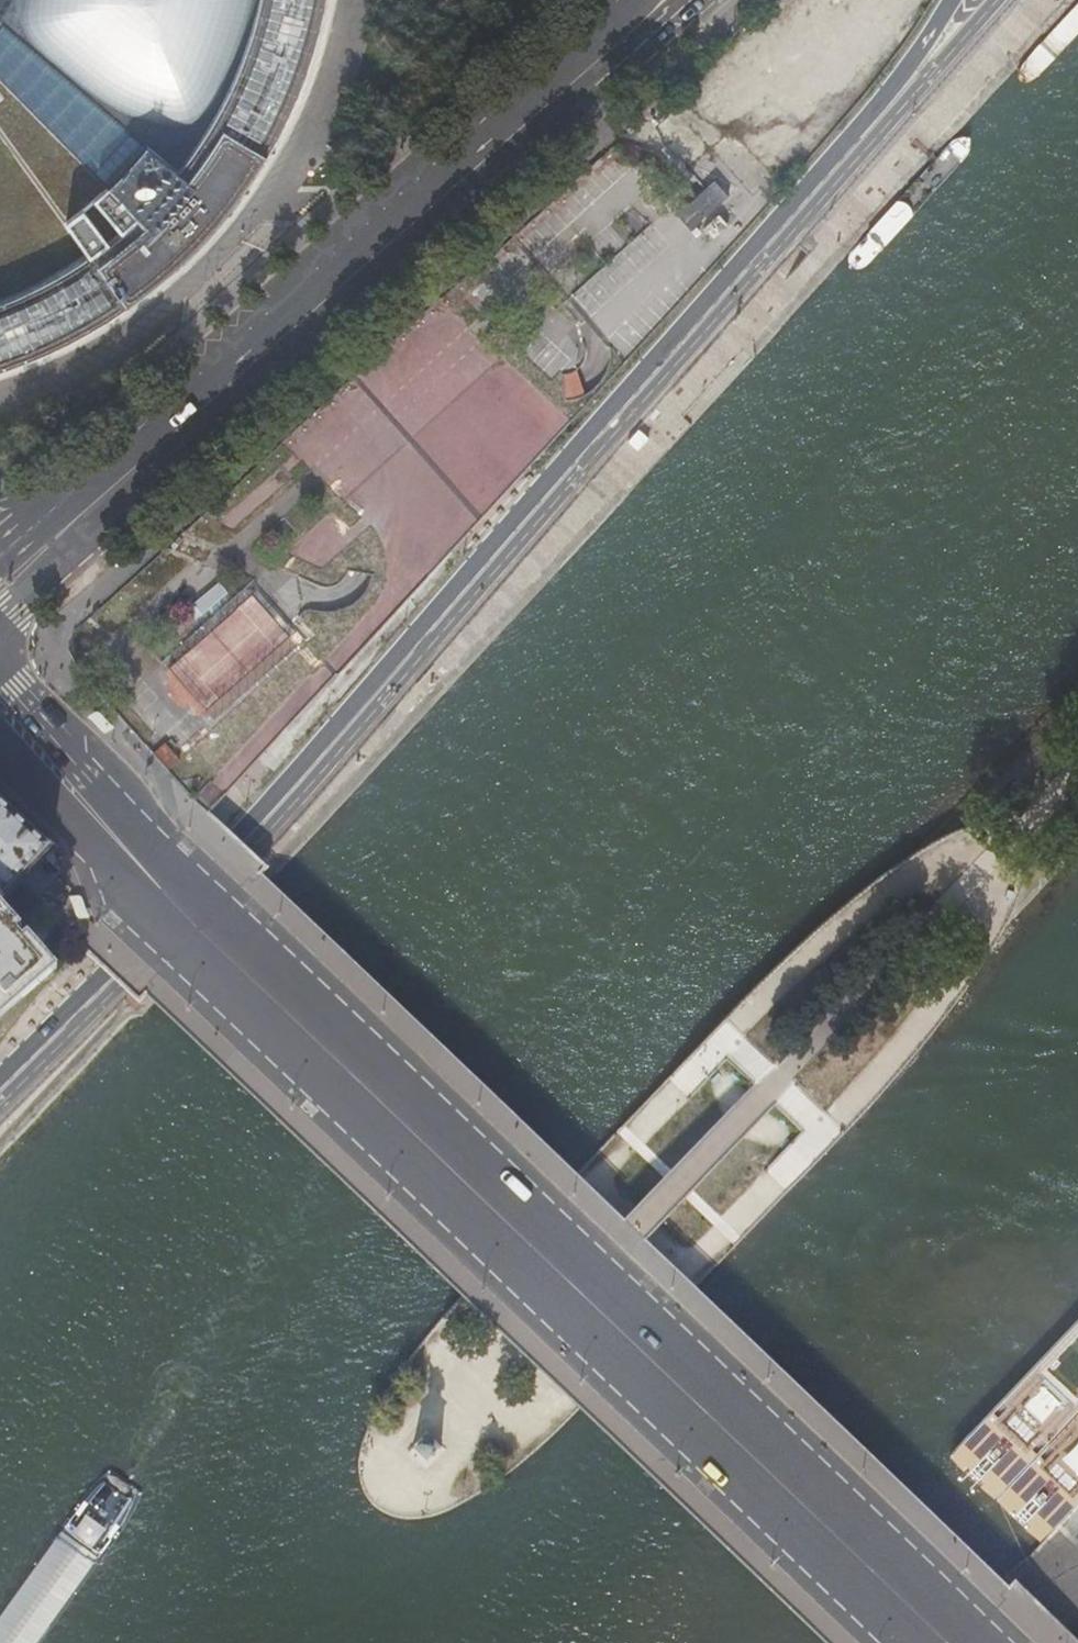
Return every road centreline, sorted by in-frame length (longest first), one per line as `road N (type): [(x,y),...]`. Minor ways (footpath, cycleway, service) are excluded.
road 1 (primary): [(0,1080),(289,785),(895,85),(954,0)]
road 2 (tertiary): [(0,721),(146,875),(944,1642)]
road 3 (primary): [(117,484),(635,28)]
road 4 (primary): [(0,590),(117,484)]
road 5 (tertiary): [(117,484),(0,516)]

